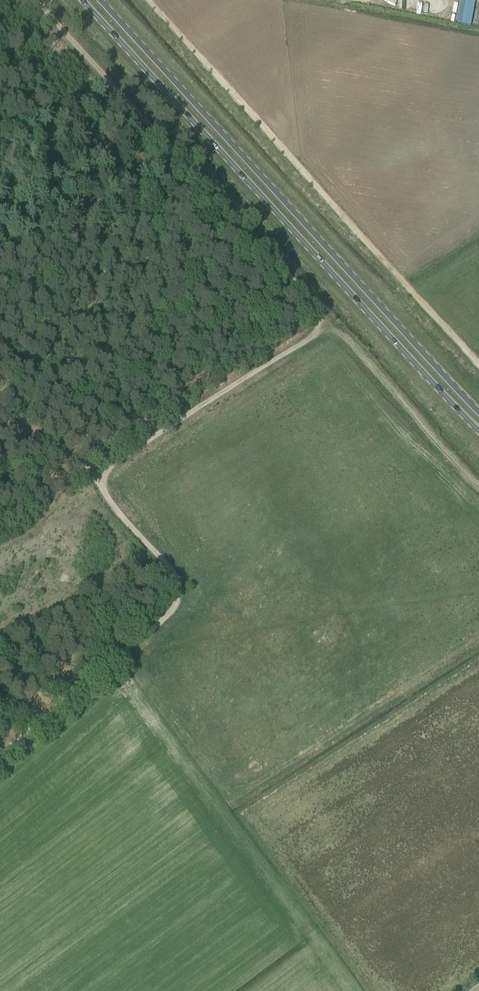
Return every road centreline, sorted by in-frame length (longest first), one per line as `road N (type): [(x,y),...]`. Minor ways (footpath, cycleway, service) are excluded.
road 1 (track): [(0,754),(177,593),(165,566),(108,500),(105,469),(312,336),(319,320)]
road 2 (primary): [(83,0),(478,431)]
road 3 (primary): [(478,413),(101,0)]
road 4 (track): [(147,0),(478,363)]
road 5 (track): [(319,320),(36,0)]
road 6 (track): [(478,482),(346,335),(319,320)]

